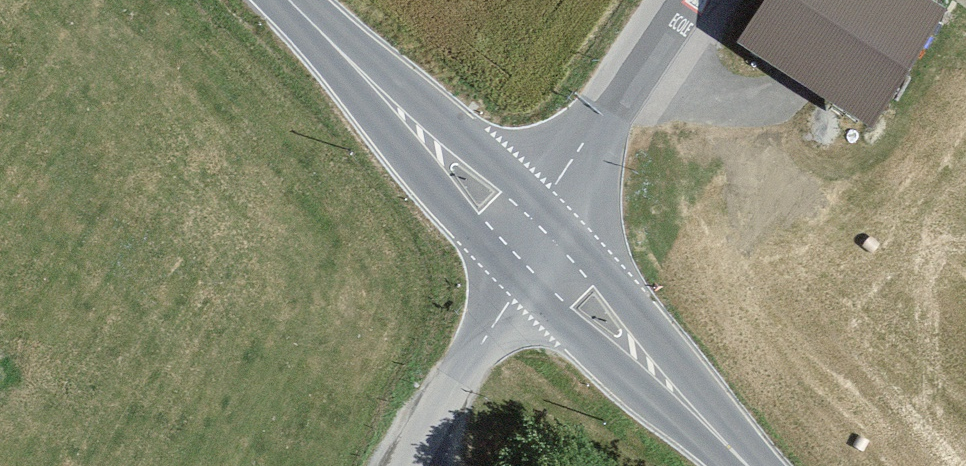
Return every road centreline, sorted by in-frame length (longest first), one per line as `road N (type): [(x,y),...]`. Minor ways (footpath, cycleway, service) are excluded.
road 1 (unclassified): [(548,237),(708,0)]
road 2 (unclassified): [(413,465),(523,276)]
road 3 (tertiary): [(287,0),(423,141)]
road 4 (tertiary): [(660,379),(613,308),(548,237)]
road 5 (tertiary): [(523,276),(660,379)]
road 6 (tertiary): [(423,141),(471,218),(523,276)]
road 7 (tertiary): [(548,237),(423,141)]
road 8 (tertiary): [(660,379),(745,465)]

